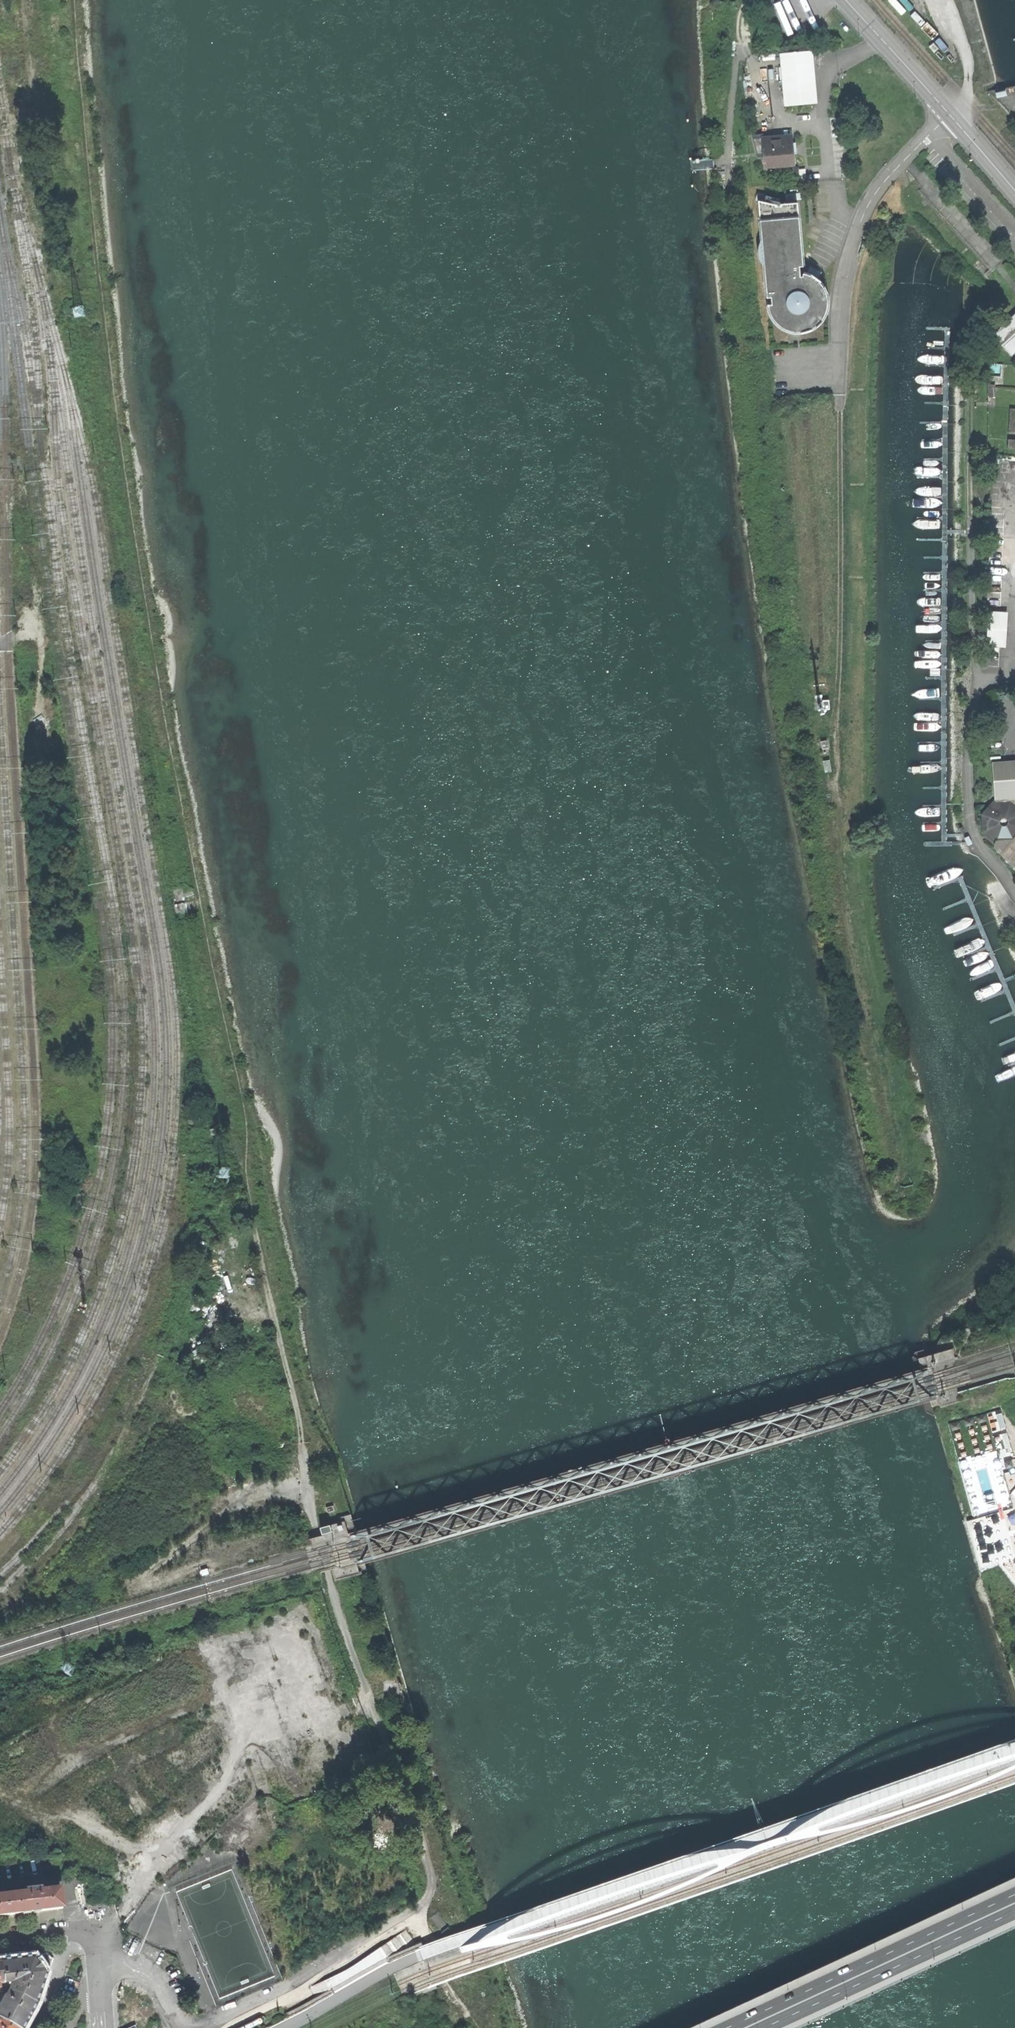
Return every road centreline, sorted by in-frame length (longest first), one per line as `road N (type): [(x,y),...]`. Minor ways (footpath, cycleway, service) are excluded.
road 1 (track): [(297,1414),(246,1190),(239,1096),(139,572),(95,253),(73,0)]
road 2 (track): [(840,367),(837,789)]
road 3 (residential): [(780,372),(840,367),(844,275),(855,228),(875,191),(946,111)]
road 4 (primary): [(736,2027),(1014,1898)]
road 5 (unclassified): [(946,111),(848,0)]

